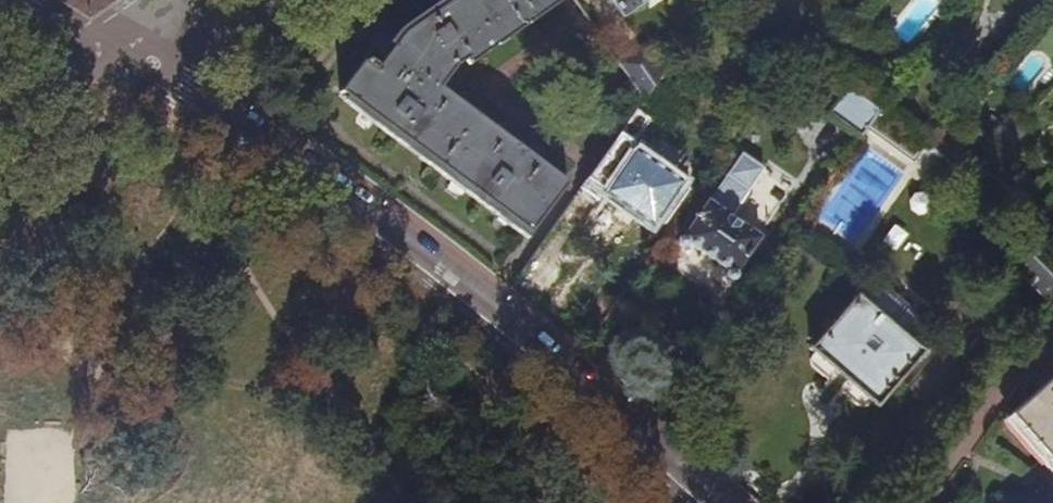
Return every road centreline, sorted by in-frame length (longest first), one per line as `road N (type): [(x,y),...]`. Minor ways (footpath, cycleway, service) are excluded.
road 1 (residential): [(106,42),(186,88),(440,269),(714,502)]
road 2 (tertiary): [(106,42),(0,117)]

